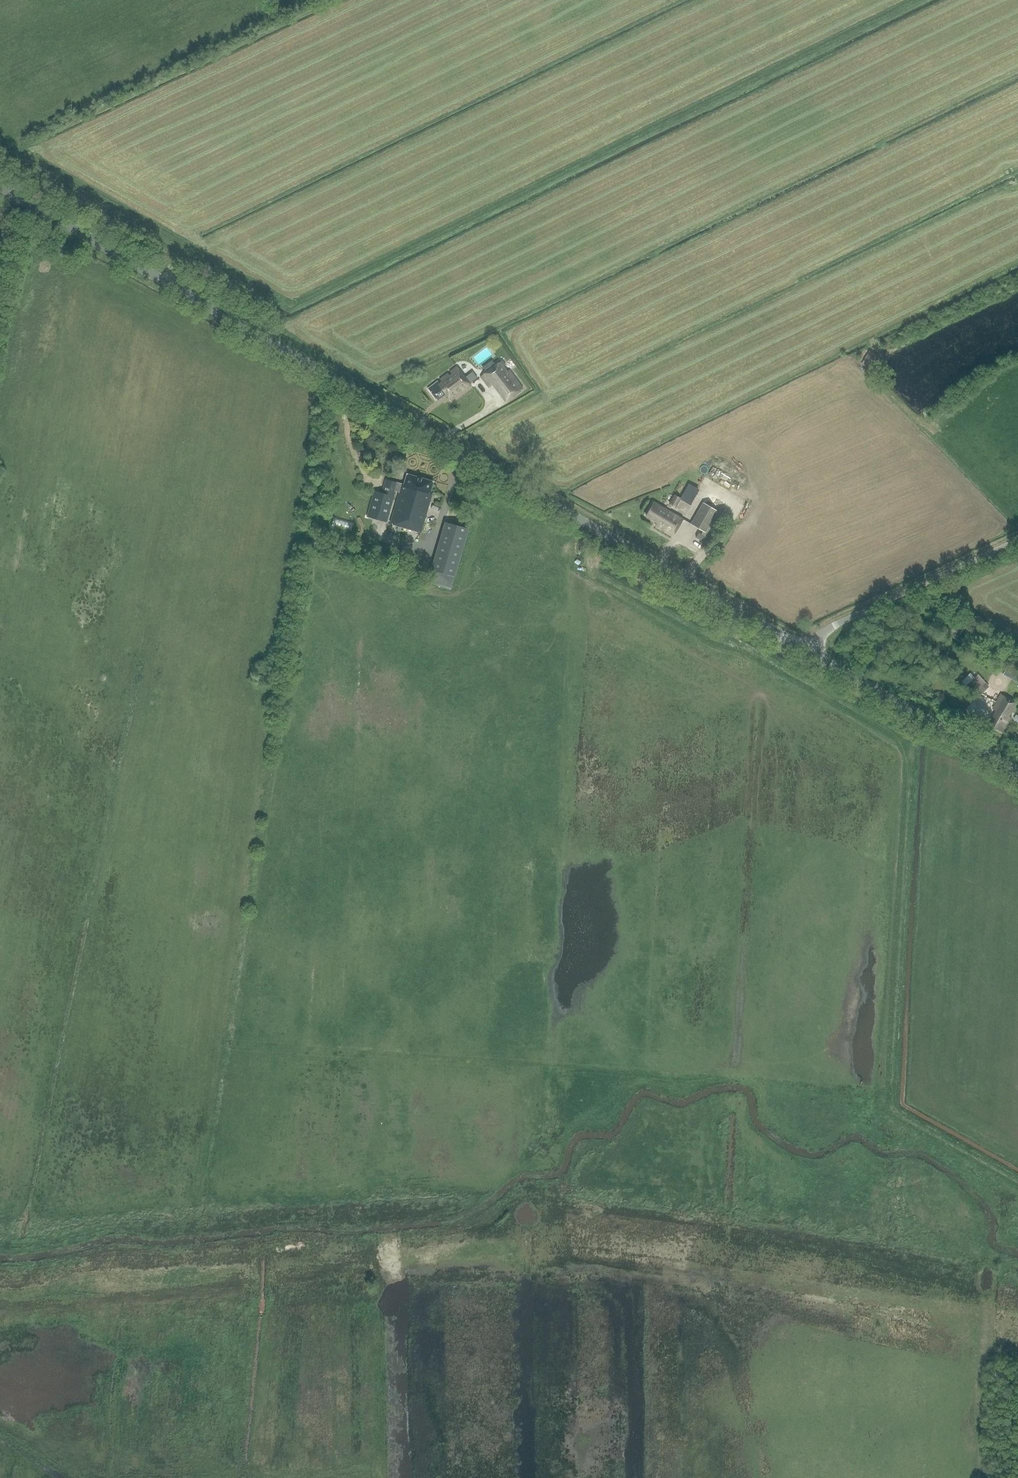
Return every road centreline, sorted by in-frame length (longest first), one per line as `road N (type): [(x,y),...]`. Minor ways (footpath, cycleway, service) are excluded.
road 1 (tertiary): [(798,645),(0,182)]
road 2 (track): [(1017,1183),(893,1106),(907,745),(592,571),(591,525)]
road 3 (track): [(1017,1312),(489,1232)]
road 4 (tertiary): [(1017,772),(798,645)]
road 5 (unclassified): [(798,645),(1017,541)]

